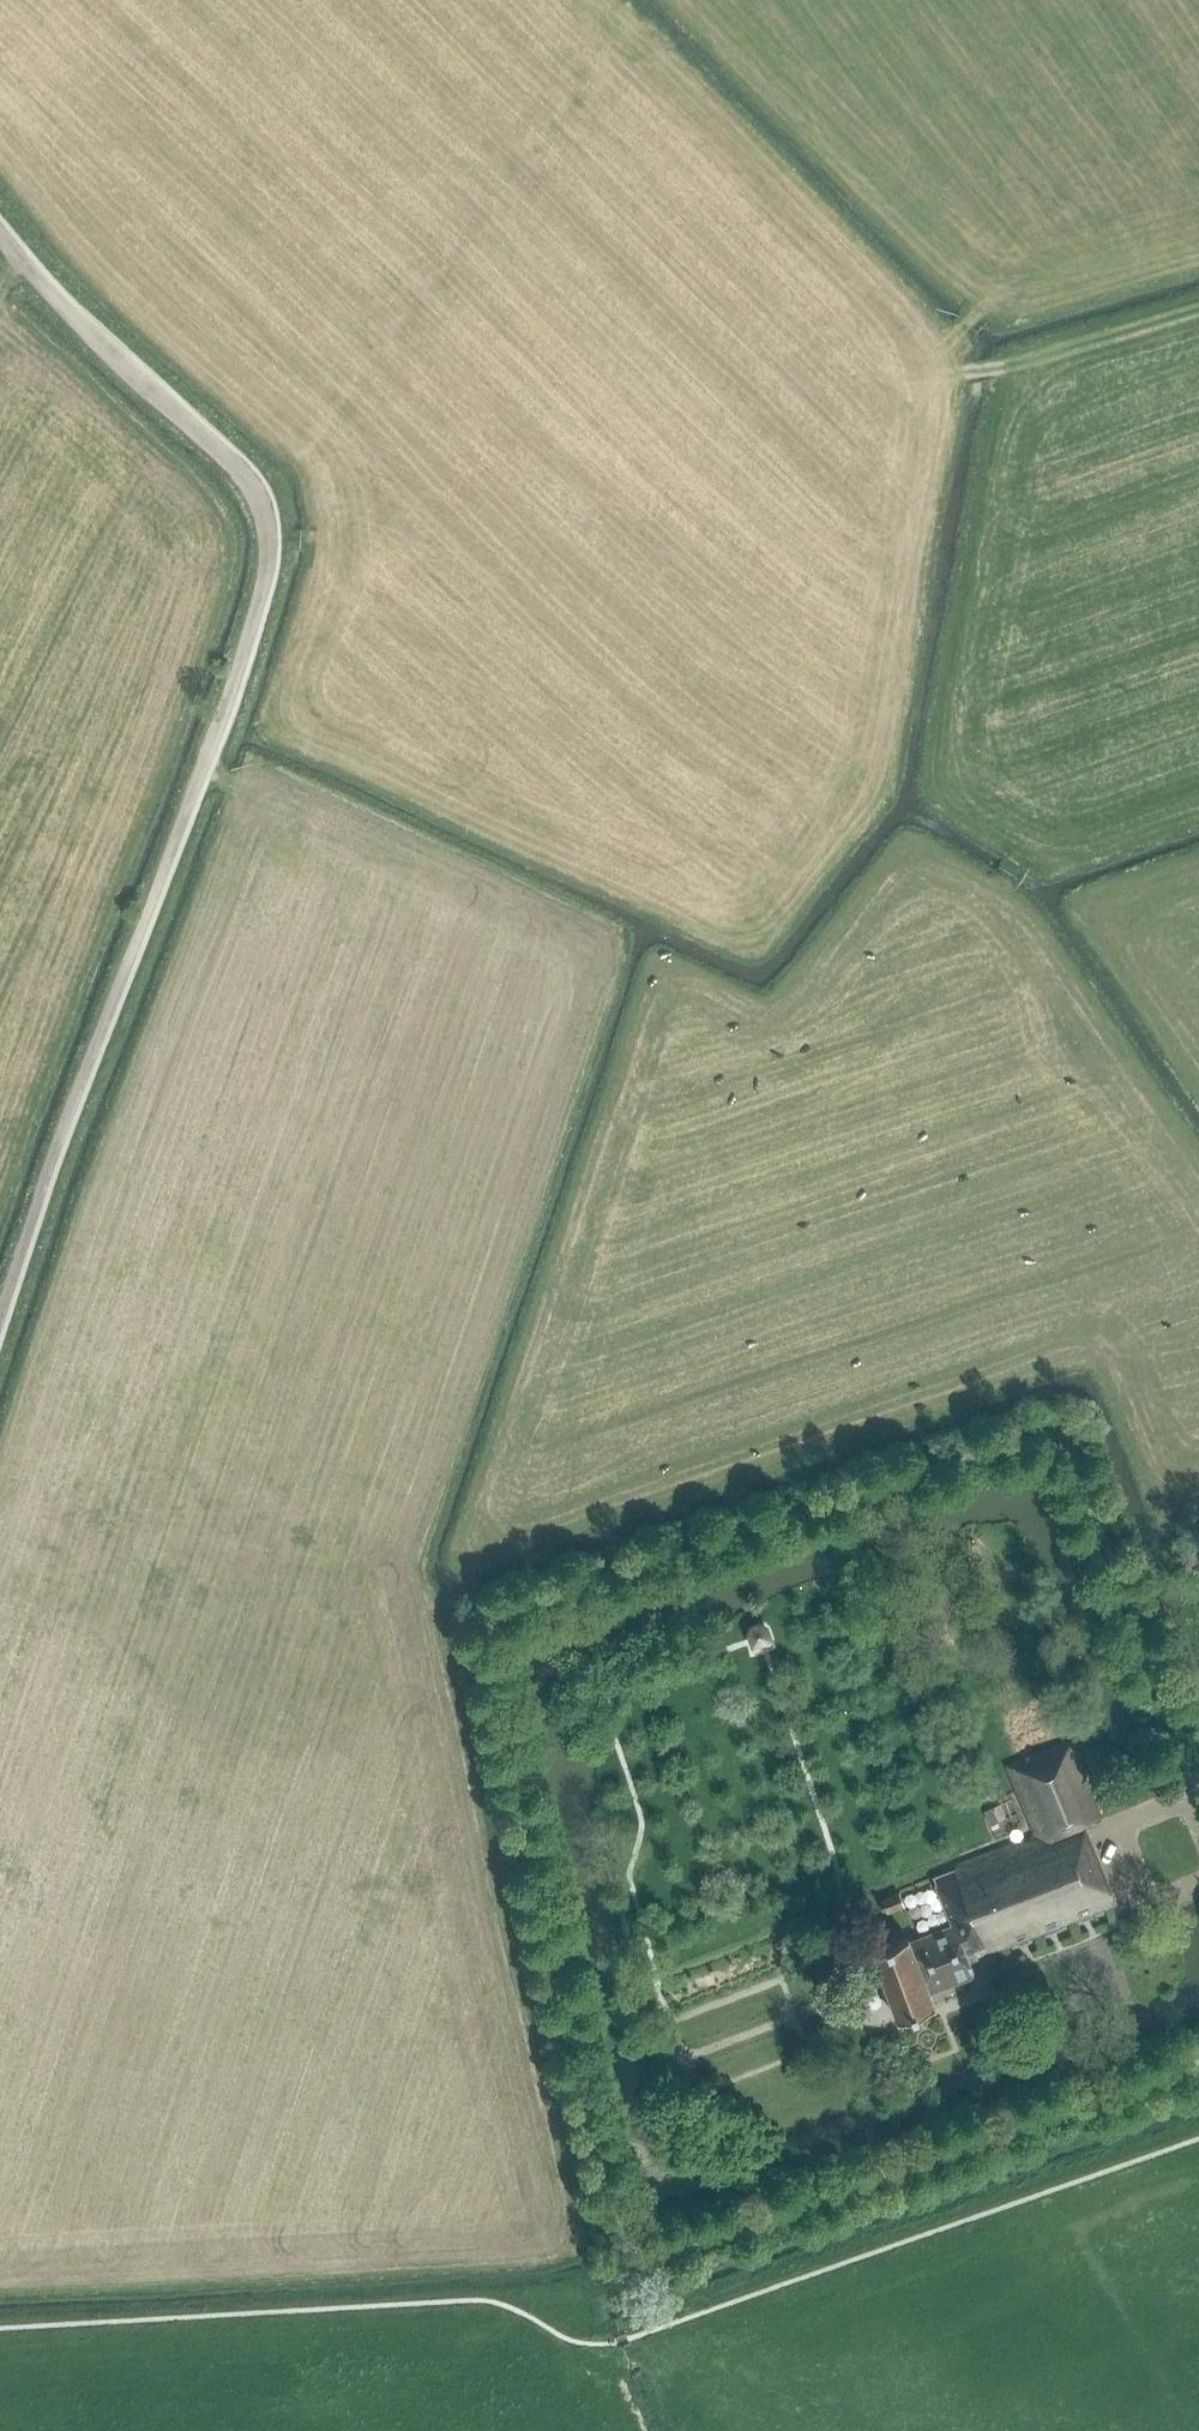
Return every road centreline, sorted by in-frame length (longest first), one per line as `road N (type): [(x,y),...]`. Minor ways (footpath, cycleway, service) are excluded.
road 1 (track): [(0,1316),(214,732),(267,550),(265,515),(250,483),(0,240)]

